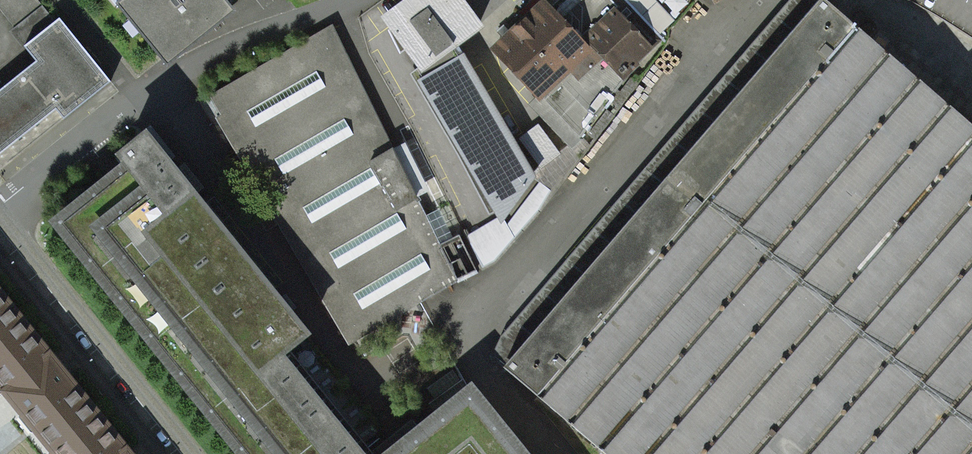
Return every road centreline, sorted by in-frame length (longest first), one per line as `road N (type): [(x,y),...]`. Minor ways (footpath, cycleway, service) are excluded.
road 1 (residential): [(351,0),(186,68),(0,206)]
road 2 (residential): [(0,211),(195,453)]

